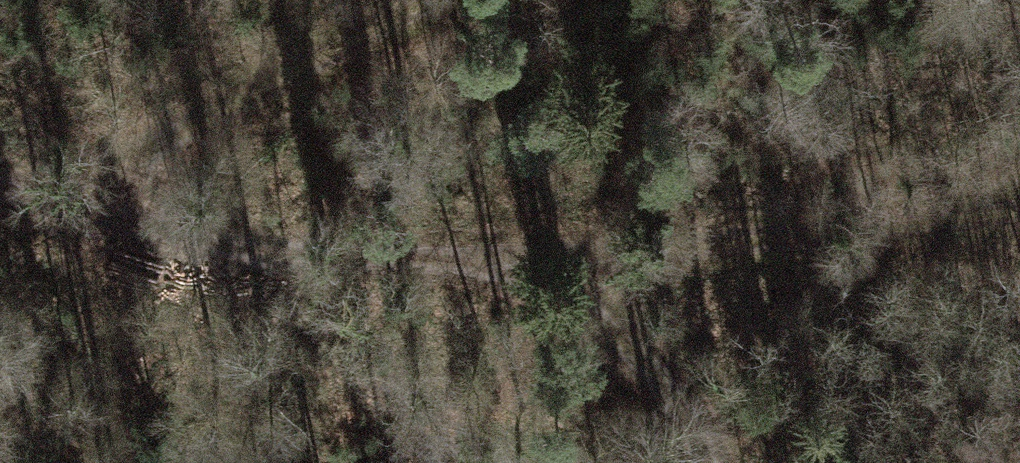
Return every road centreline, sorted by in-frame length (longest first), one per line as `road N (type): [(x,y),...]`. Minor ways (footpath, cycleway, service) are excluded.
road 1 (track): [(496,255),(1019,206)]
road 2 (track): [(0,193),(150,233),(254,249),(496,255)]
road 3 (track): [(417,0),(40,204)]
road 4 (track): [(496,255),(561,294),(667,377),(695,411),(712,462)]

